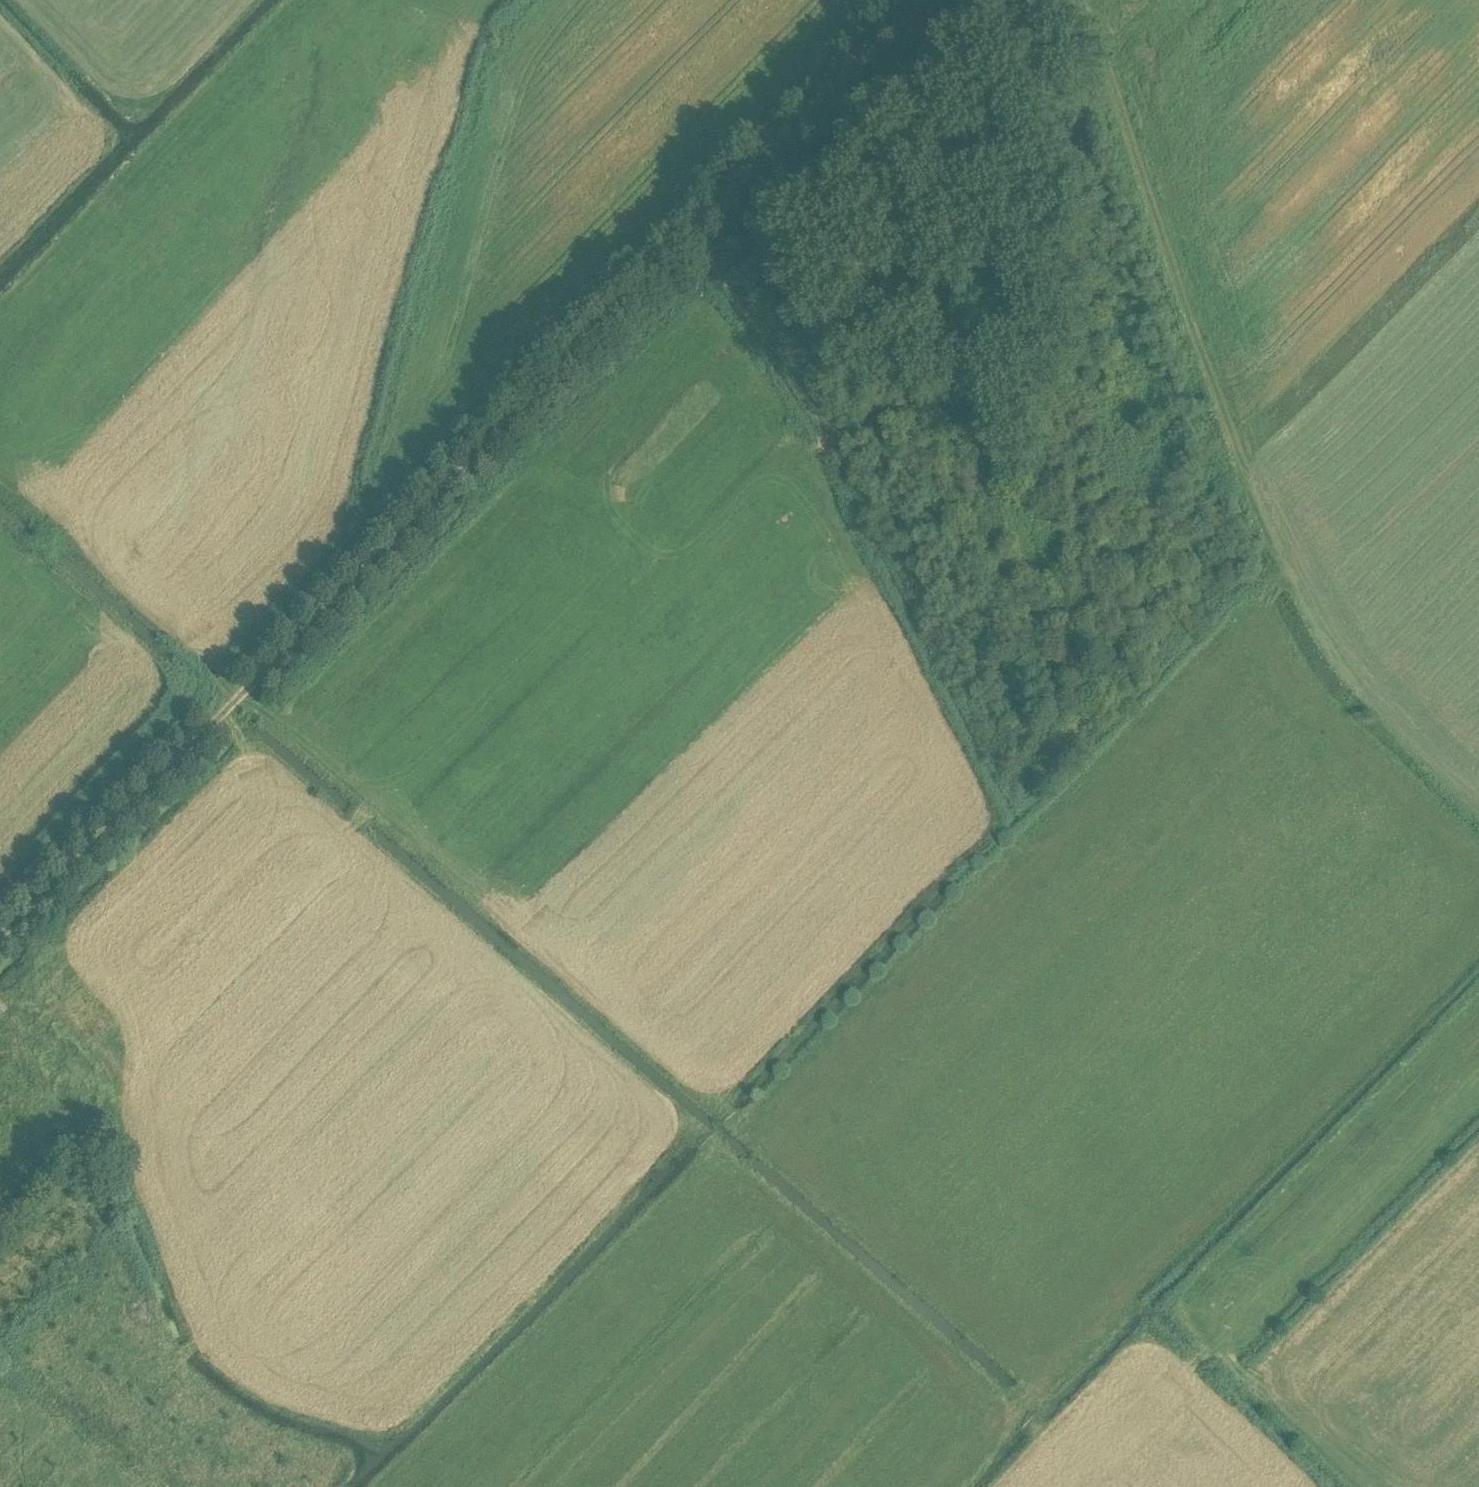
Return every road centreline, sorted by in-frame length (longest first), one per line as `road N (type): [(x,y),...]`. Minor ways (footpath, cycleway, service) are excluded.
road 1 (track): [(690,237),(0,935)]

